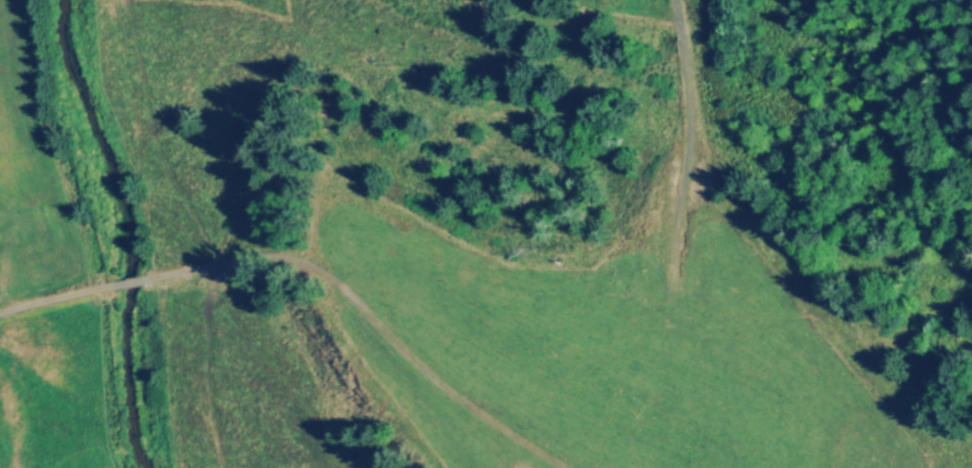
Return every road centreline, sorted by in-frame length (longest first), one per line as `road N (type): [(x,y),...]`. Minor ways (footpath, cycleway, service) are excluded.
road 1 (track): [(569,467),(421,366),(321,270),(271,256),(165,279)]
road 2 (track): [(678,0),(695,109),(678,233)]

